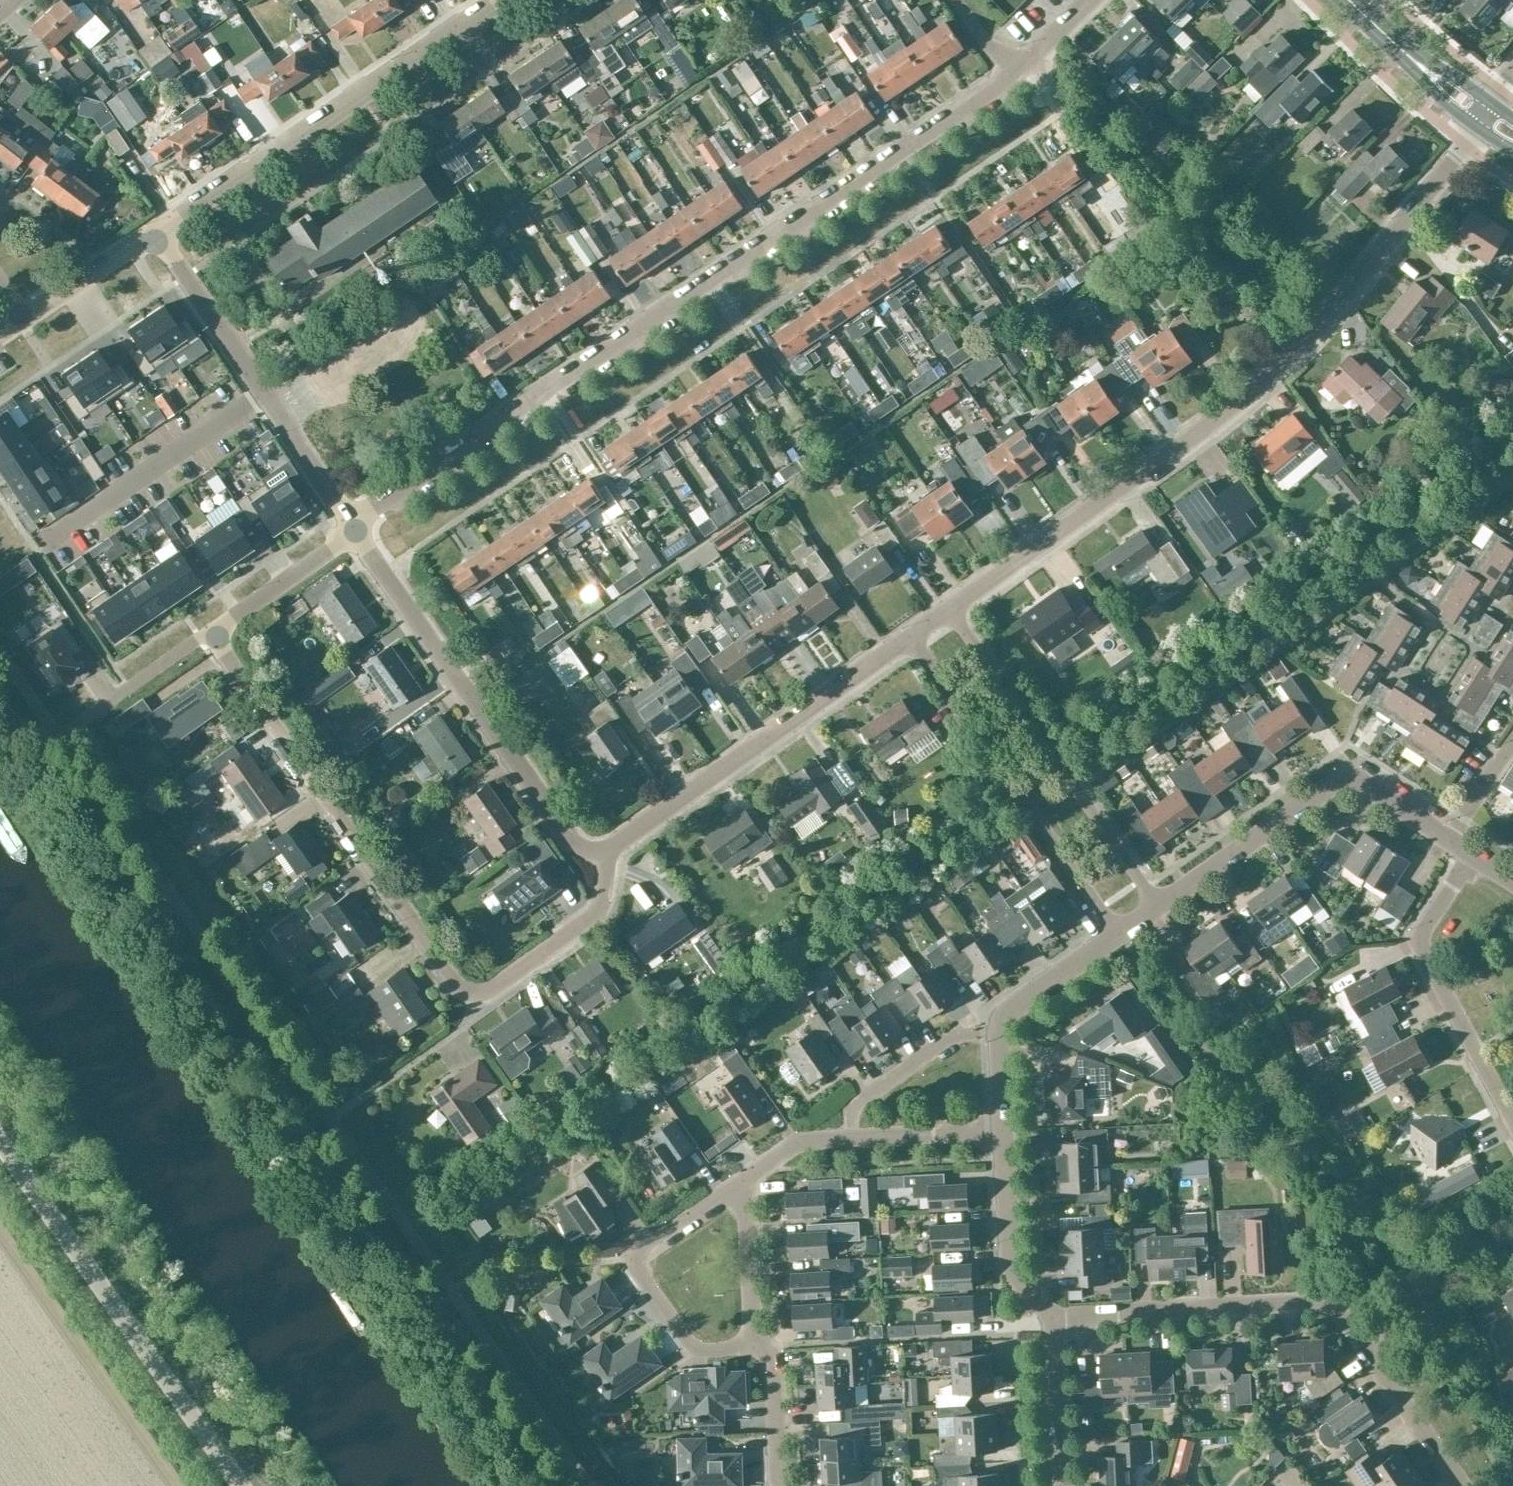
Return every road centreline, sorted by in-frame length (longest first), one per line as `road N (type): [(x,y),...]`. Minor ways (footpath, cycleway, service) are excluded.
road 1 (residential): [(350,522),(1022,64),(1091,0)]
road 2 (residential): [(1475,124),(1307,344),(1210,430),(954,611)]
road 3 (residential): [(608,852),(597,914),(498,984),(481,990),(453,981),(215,635)]
road 4 (residential): [(1056,1319),(1314,1304),(1343,1312),(1463,1485)]
road 5 (residential): [(608,852),(571,842),(357,531)]
road 6 (residential): [(153,232),(491,0)]
road 7 (unclassified): [(218,1485),(0,1166)]
road 8 (residential): [(915,638),(608,852)]
road 9 (residential): [(915,638),(1121,929)]
road 10 (residential): [(1156,903),(954,611)]
road 11 (residential): [(350,522),(153,232)]
road 12 (residential): [(1477,853),(1425,946),(1512,1121)]
road 13 (residential): [(730,1191),(639,1260),(691,1345),(710,1352),(754,1347)]
road 14 (residential): [(1156,903),(1349,776)]
road 15 (residential): [(999,1031),(960,1033),(853,1109),(854,1140)]
road 16 (residential): [(1056,1319),(1011,1254),(1005,1134)]
road 17 (residential): [(215,635),(357,531)]
road 18 (residential): [(1064,1485),(1056,1319)]
road 19 (residential): [(754,1347),(747,1214),(730,1191)]
road 20 (residential): [(999,1031),(1013,1007),(1121,929)]
road 21 (residential): [(21,319),(153,232)]
road 22 (residential): [(1005,1134),(854,1140)]
road 23 (residential): [(1477,853),(1349,776)]
road 24 (residential): [(779,1485),(769,1358),(754,1347)]
road 25 (residential): [(92,711),(215,635)]
road 26 (residential): [(854,1140),(796,1142),(730,1191)]

